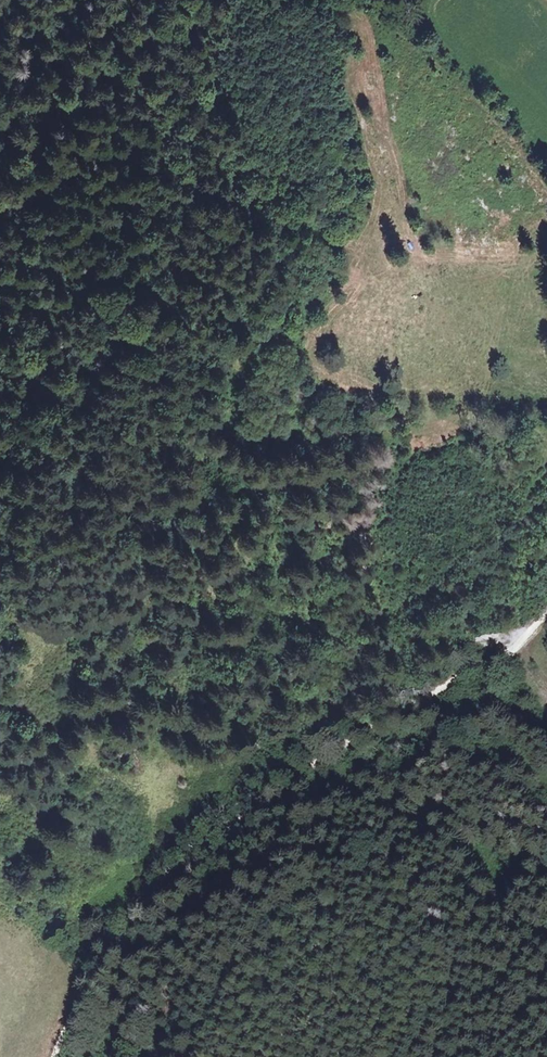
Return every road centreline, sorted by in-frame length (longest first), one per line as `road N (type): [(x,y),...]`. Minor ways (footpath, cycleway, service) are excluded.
road 1 (track): [(546,618),(507,659),(385,715),(269,793),(188,876),(125,920),(55,1056)]

